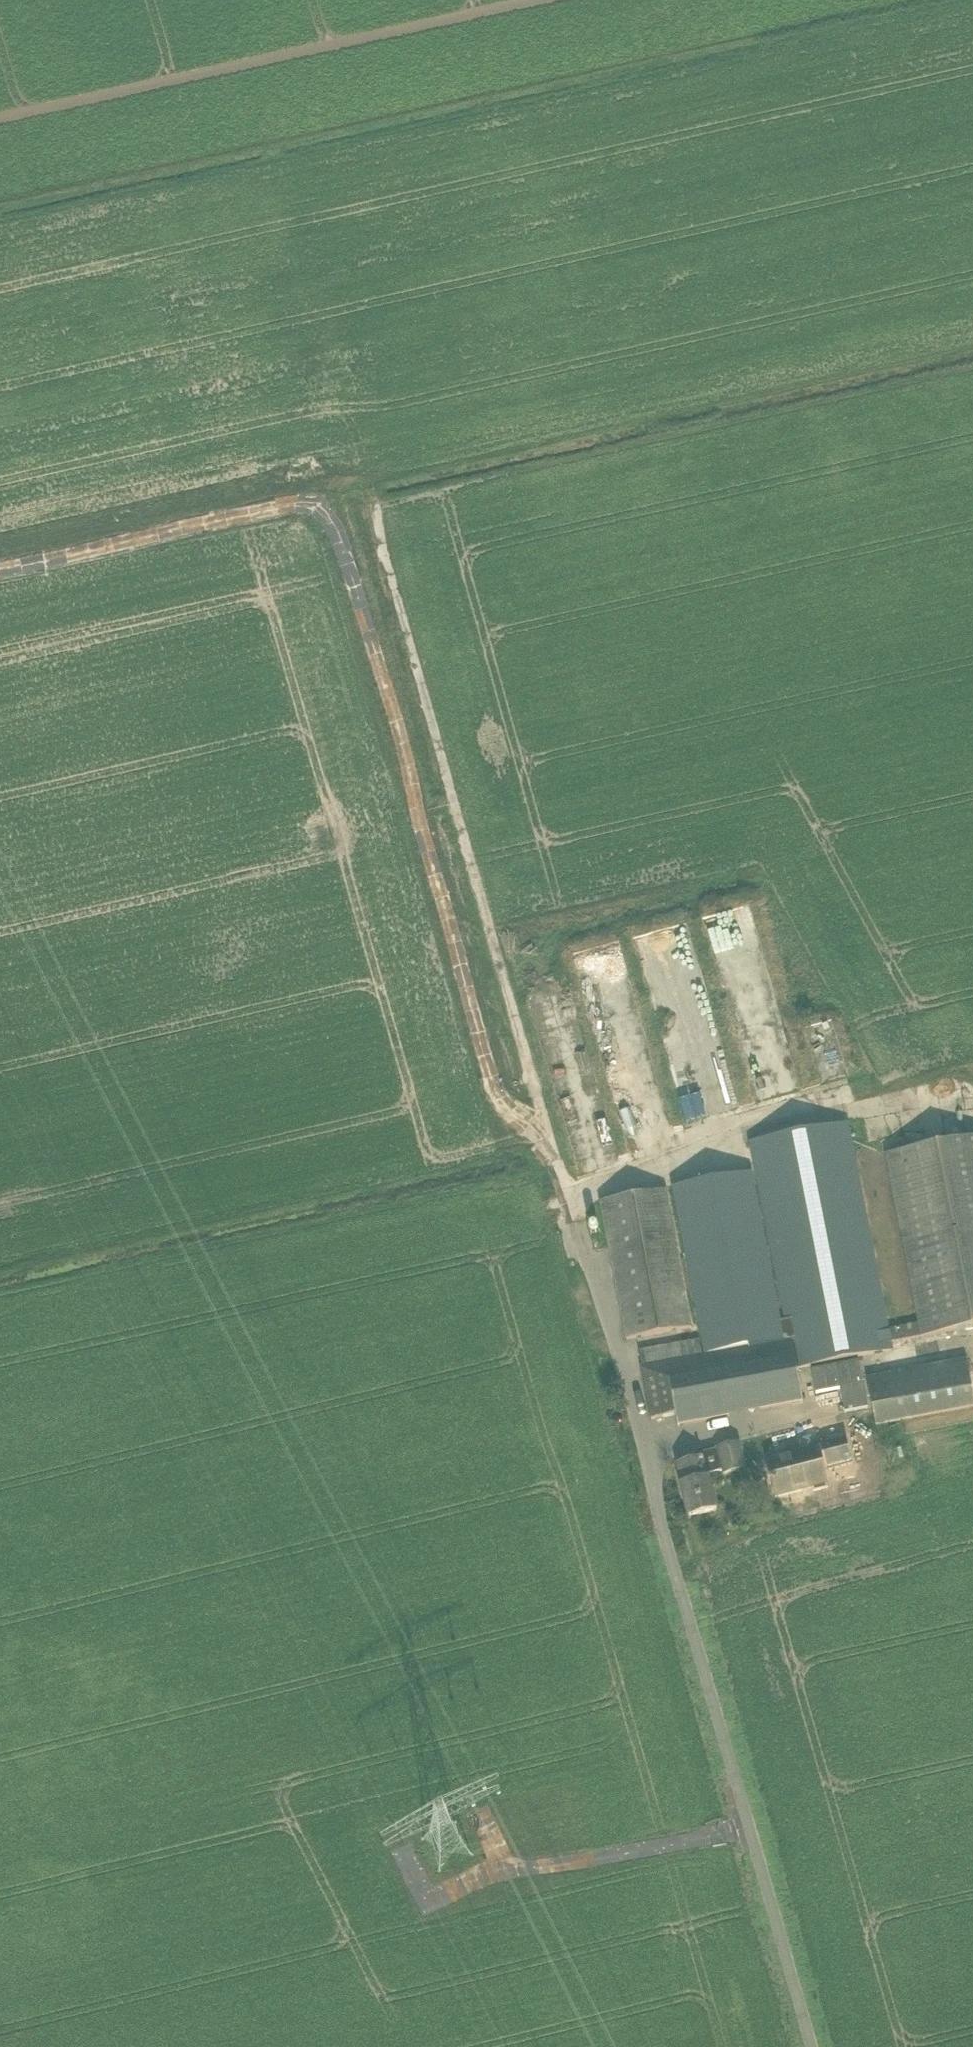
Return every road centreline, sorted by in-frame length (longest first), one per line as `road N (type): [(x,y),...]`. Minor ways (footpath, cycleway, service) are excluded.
road 1 (unclassified): [(807,2046),(658,1510)]

